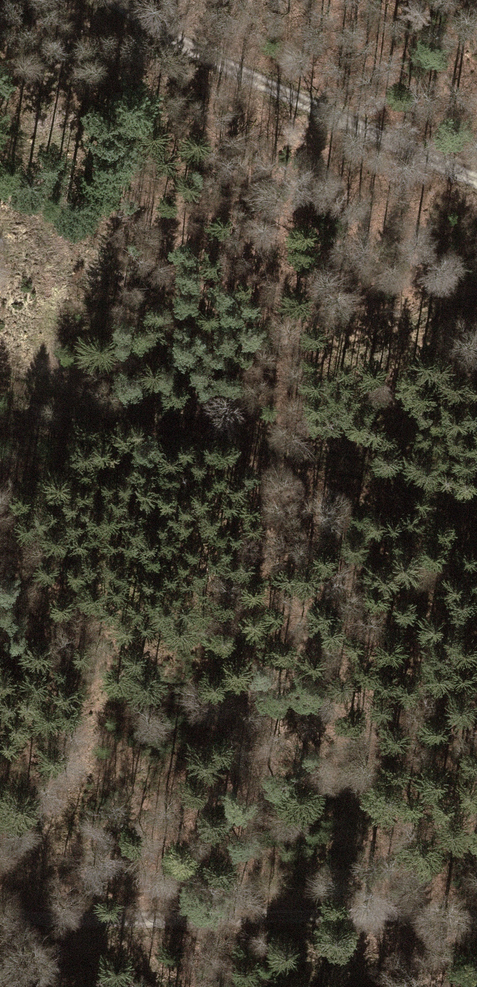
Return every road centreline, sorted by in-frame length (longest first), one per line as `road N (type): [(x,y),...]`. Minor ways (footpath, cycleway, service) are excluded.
road 1 (track): [(0,386),(476,508)]
road 2 (track): [(0,911),(476,917)]
road 3 (track): [(116,0),(191,54),(476,183)]

